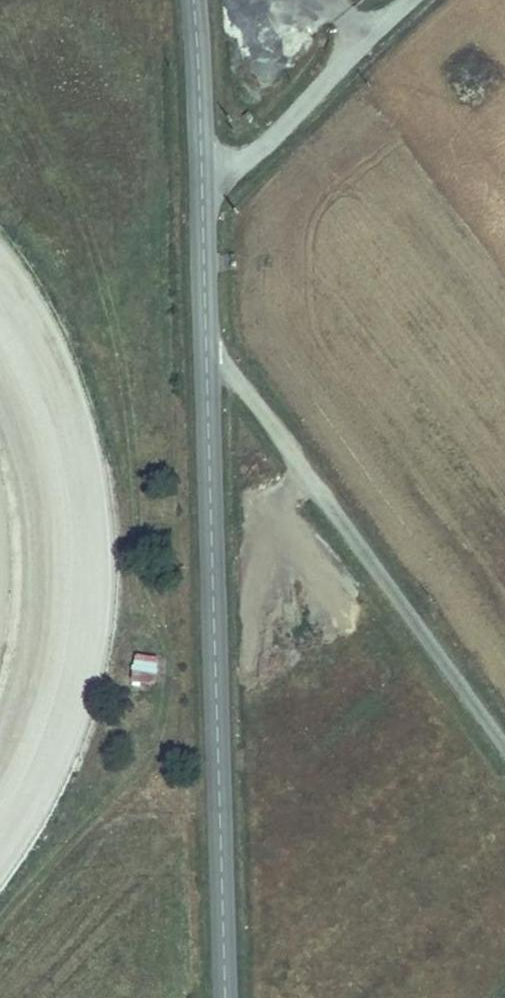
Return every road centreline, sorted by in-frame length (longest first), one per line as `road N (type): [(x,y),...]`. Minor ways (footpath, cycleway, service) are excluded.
road 1 (tertiary): [(208,359),(226,997)]
road 2 (unclassified): [(208,359),(232,370),(504,747)]
road 3 (unclassified): [(407,0),(249,156),(203,172)]
road 4 (tertiary): [(203,172),(208,359)]
road 5 (tertiary): [(194,0),(203,172)]

